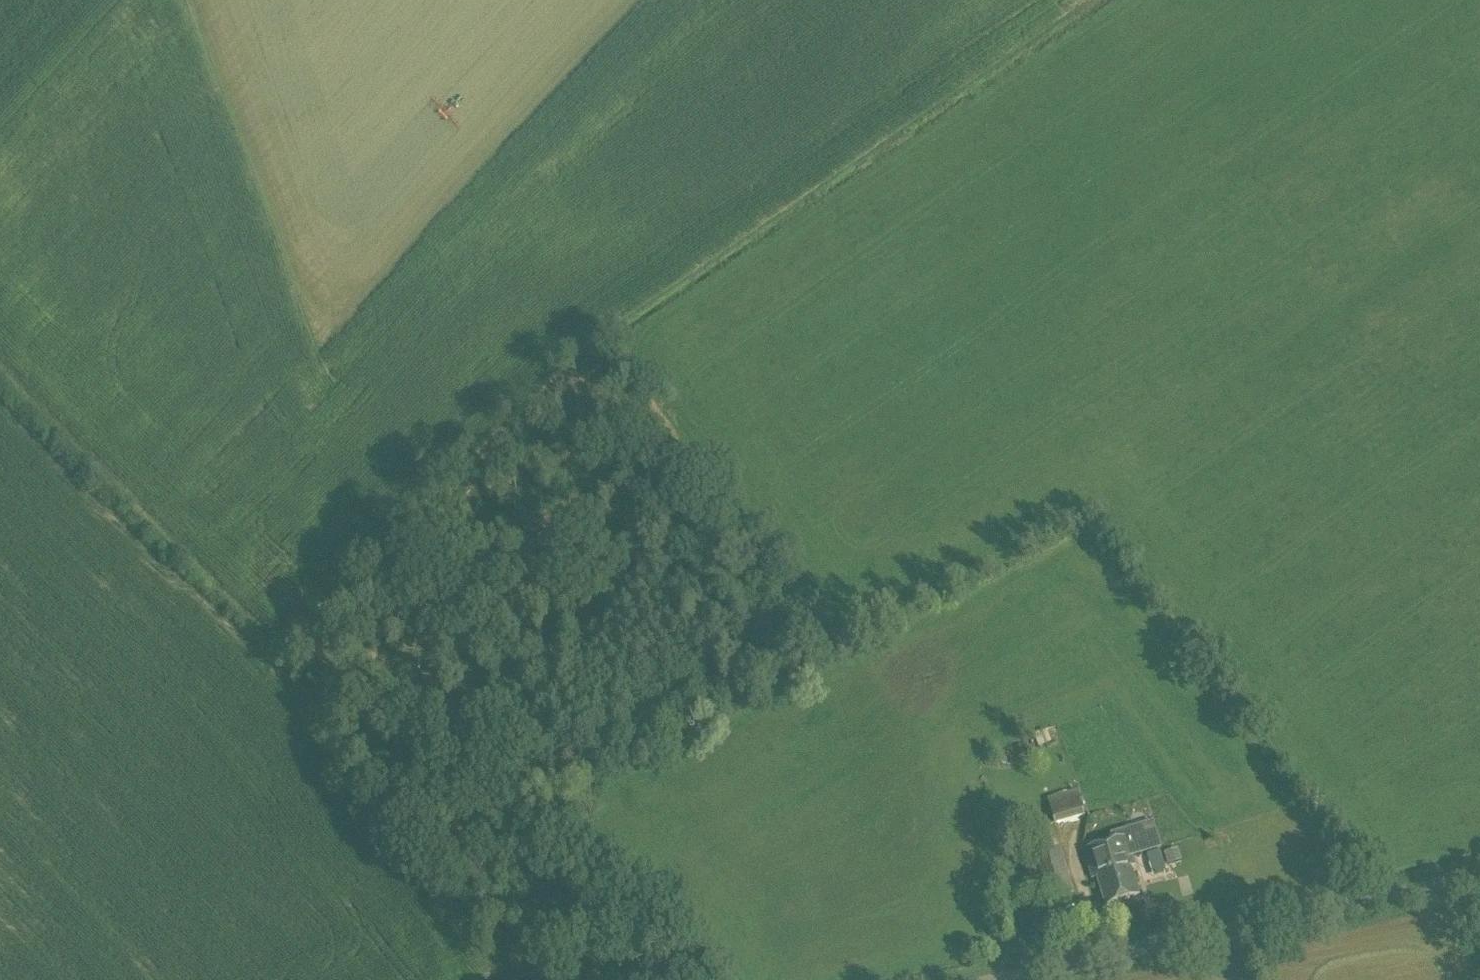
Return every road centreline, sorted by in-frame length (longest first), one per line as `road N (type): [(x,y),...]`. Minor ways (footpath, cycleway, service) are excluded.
road 1 (unclassified): [(993,979),(1479,876)]

